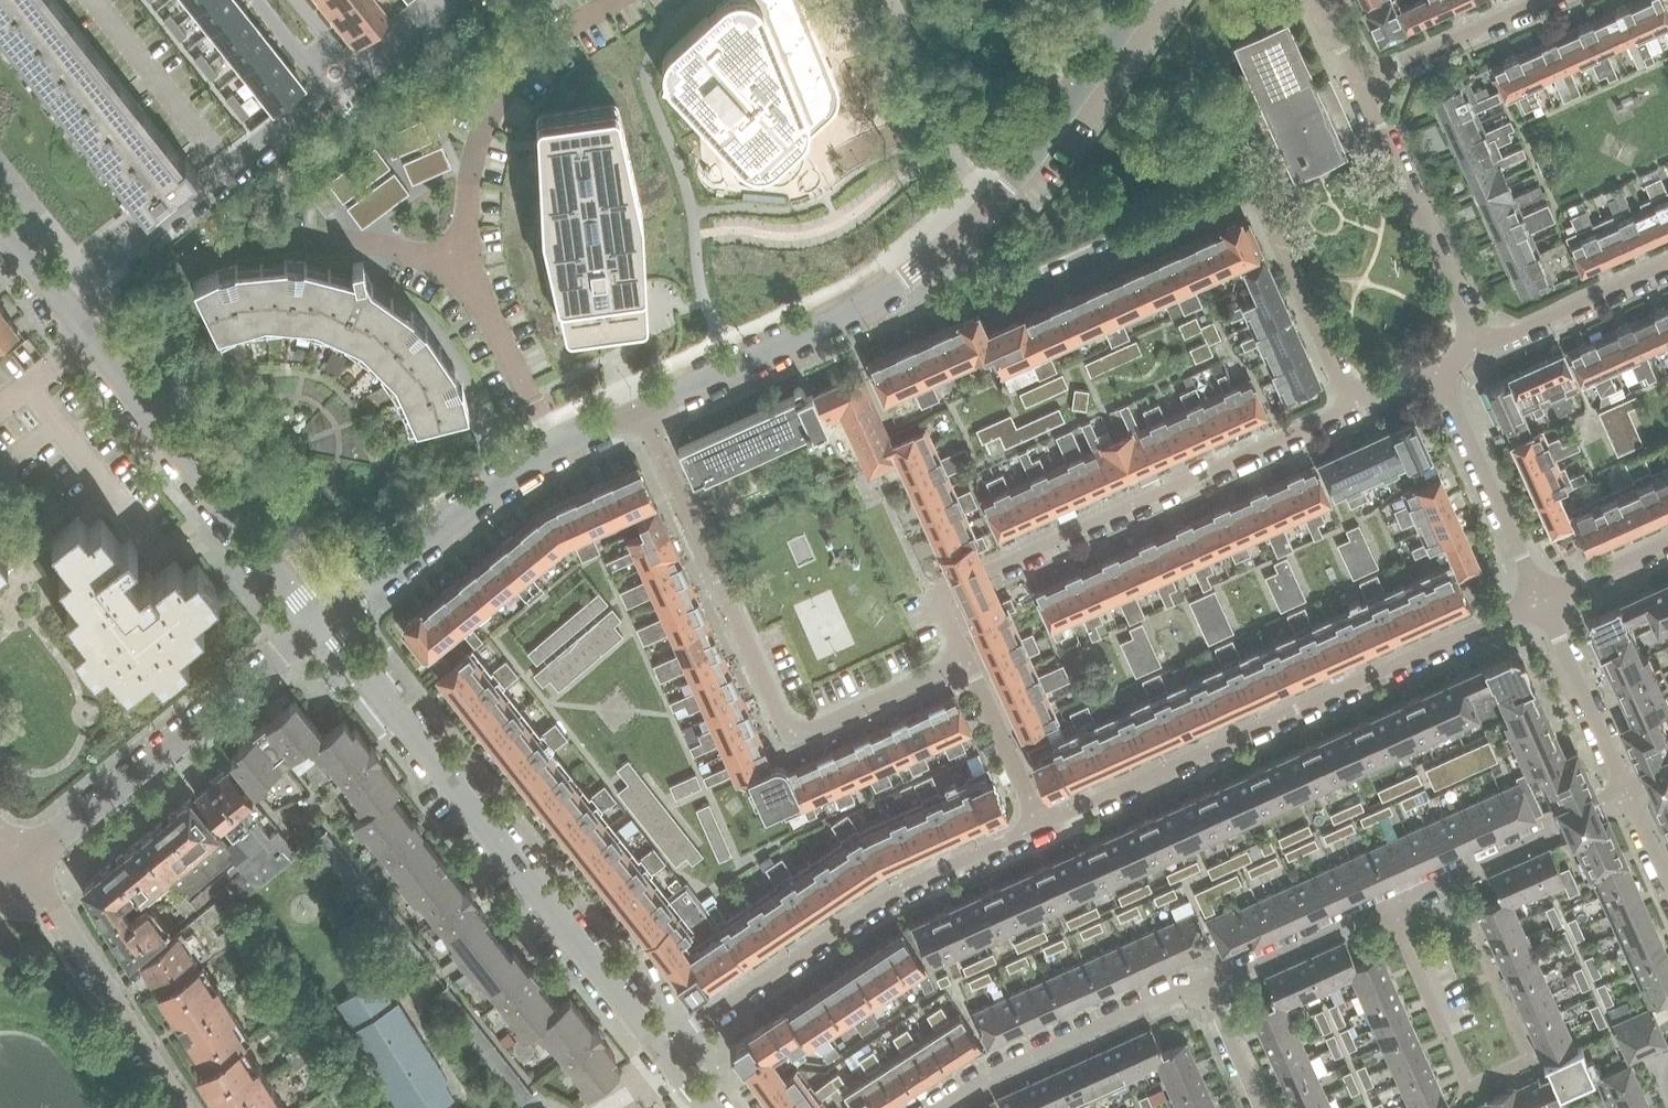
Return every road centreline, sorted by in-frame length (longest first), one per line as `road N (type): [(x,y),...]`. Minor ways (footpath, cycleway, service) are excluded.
road 1 (residential): [(949,240),(972,263),(1036,288),(1232,199),(1259,200),(1349,406)]
road 2 (tertiary): [(663,1047),(320,618)]
road 3 (residential): [(1038,824),(1538,600)]
road 4 (residential): [(639,408),(779,721),(802,731),(958,661)]
road 5 (residential): [(958,661),(936,603),(1349,406)]
road 6 (residential): [(663,1047),(906,883),(1038,824)]
road 7 (tertiary): [(320,618),(263,559),(59,303)]
road 8 (residential): [(20,866),(320,618)]
road 9 (residential): [(320,618),(549,448),(639,408)]
road 10 (residential): [(639,408),(819,326),(949,240)]
road 11 (residential): [(325,91),(59,303)]
road 12 (residential): [(949,240),(1137,0)]
road 13 (residential): [(1206,984),(1182,988),(985,1077),(938,1107)]
road 14 (residential): [(1475,343),(1358,80)]
road 15 (residential): [(176,1107),(20,866)]
road 16 (residential): [(1627,791),(1388,904)]
road 17 (residential): [(1438,367),(1538,600)]
road 18 (residential): [(1538,600),(1627,791)]
road 19 (residential): [(1475,343),(1509,336),(1667,264)]
road 20 (residential): [(1388,904),(1206,984)]
road 21 (residential): [(1536,0),(1358,80)]
road 22 (residential): [(1038,824),(971,672),(958,661)]
road 23 (residential): [(1445,1040),(1388,904)]
road 24 (residential): [(1538,600),(1667,540)]
road 25 (residential): [(1206,984),(1262,1107)]

